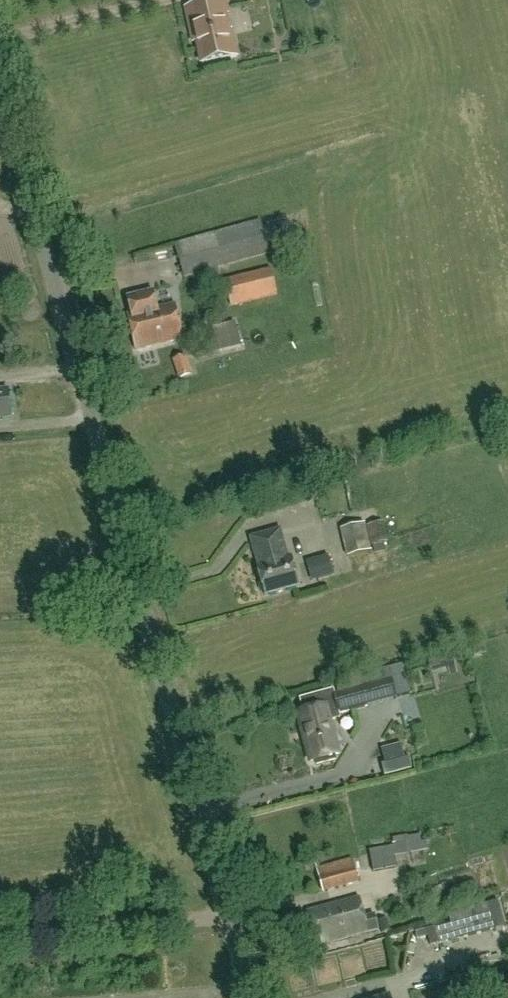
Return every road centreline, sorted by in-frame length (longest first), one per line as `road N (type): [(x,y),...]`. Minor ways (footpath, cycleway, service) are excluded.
road 1 (unclassified): [(251,997),(0,88)]

